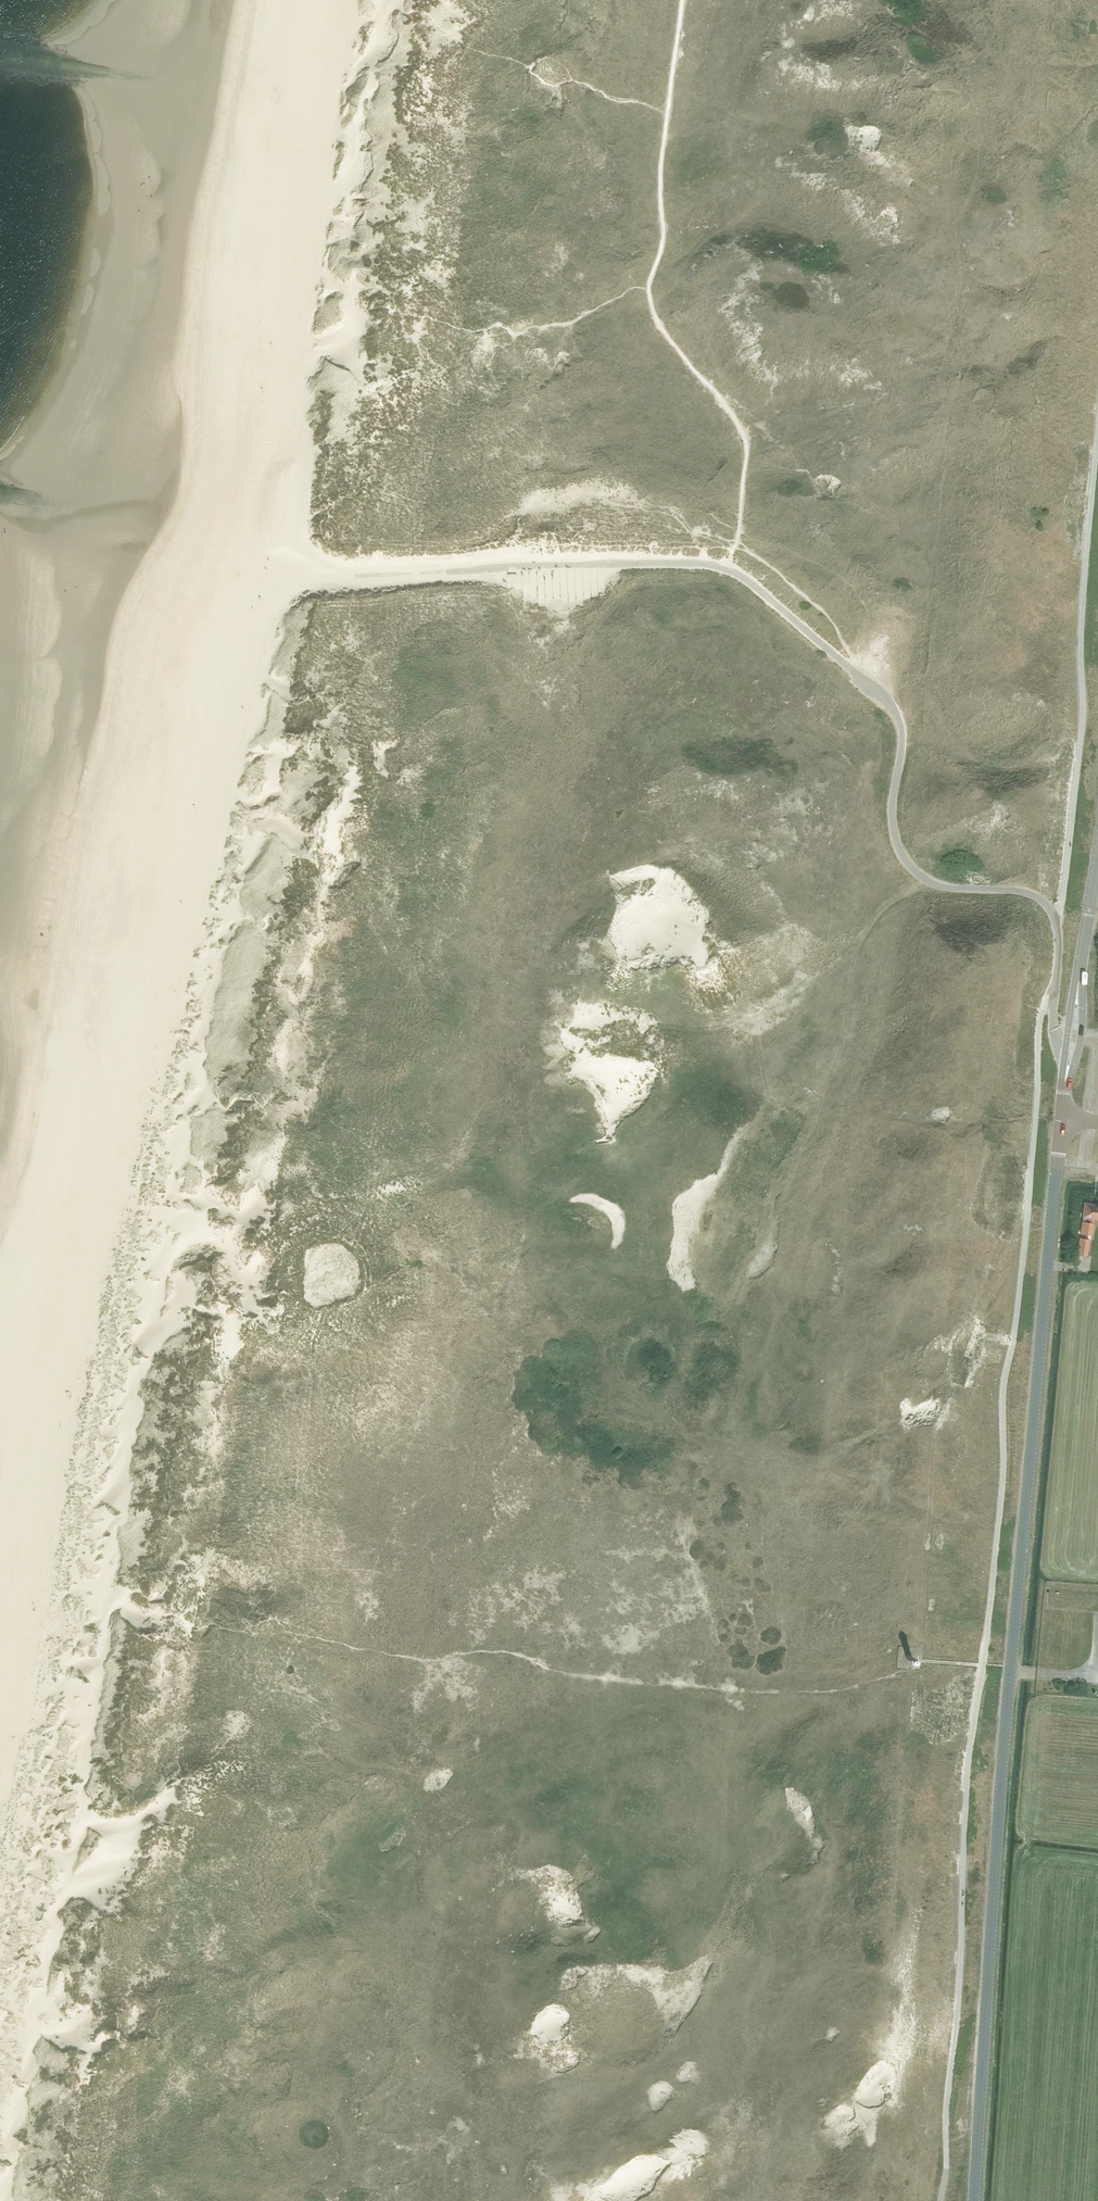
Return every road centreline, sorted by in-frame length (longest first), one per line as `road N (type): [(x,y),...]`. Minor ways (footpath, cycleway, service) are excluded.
road 1 (secondary): [(974,2200),(1002,1770),(1061,1118)]
road 2 (tertiary): [(1077,988),(1097,862)]

